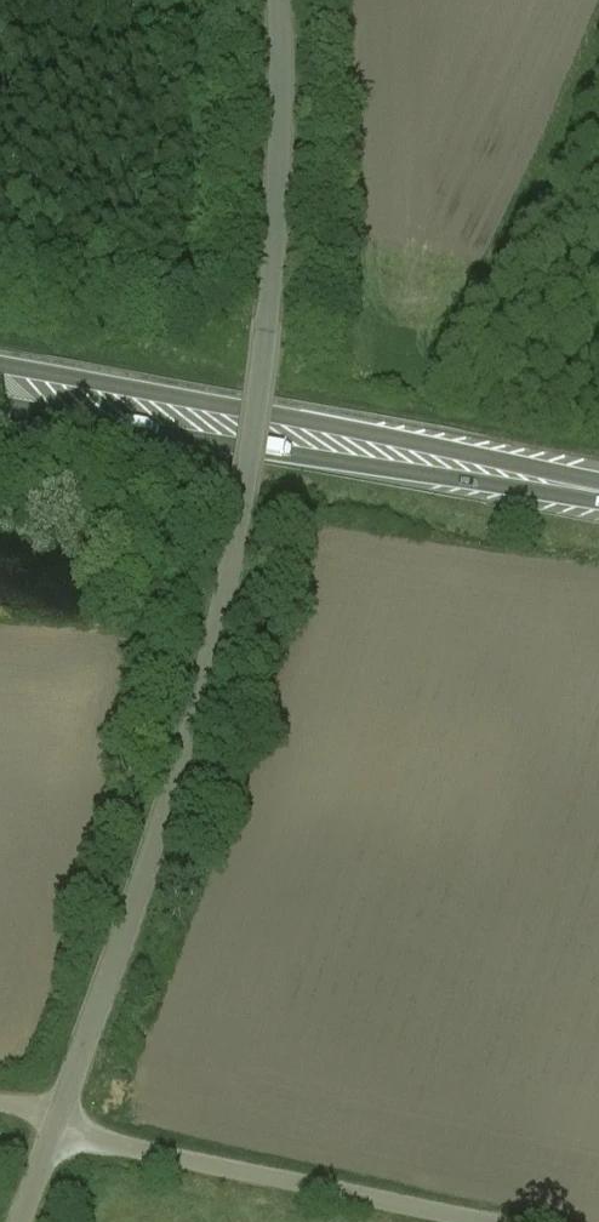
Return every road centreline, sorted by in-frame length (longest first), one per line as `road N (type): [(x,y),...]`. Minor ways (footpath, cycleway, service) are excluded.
road 1 (unclassified): [(21,1221),(170,806),(241,512),(279,226),(279,0)]
road 2 (trunk): [(598,479),(227,404),(0,369)]
road 3 (trunk): [(0,399),(598,502)]

